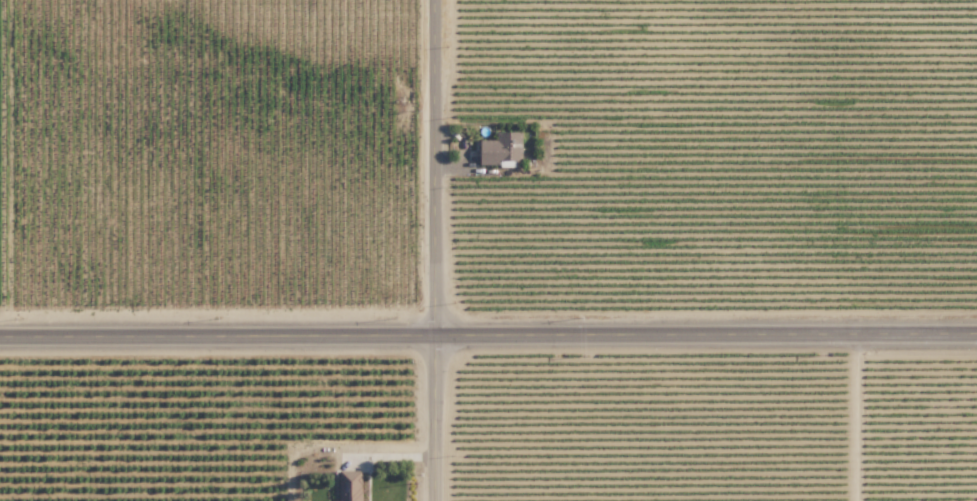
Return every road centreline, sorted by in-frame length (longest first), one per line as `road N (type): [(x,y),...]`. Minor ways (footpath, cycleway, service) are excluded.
road 1 (secondary): [(976,340),(0,342)]
road 2 (residential): [(439,0),(441,500)]
road 3 (track): [(854,339),(855,500)]

